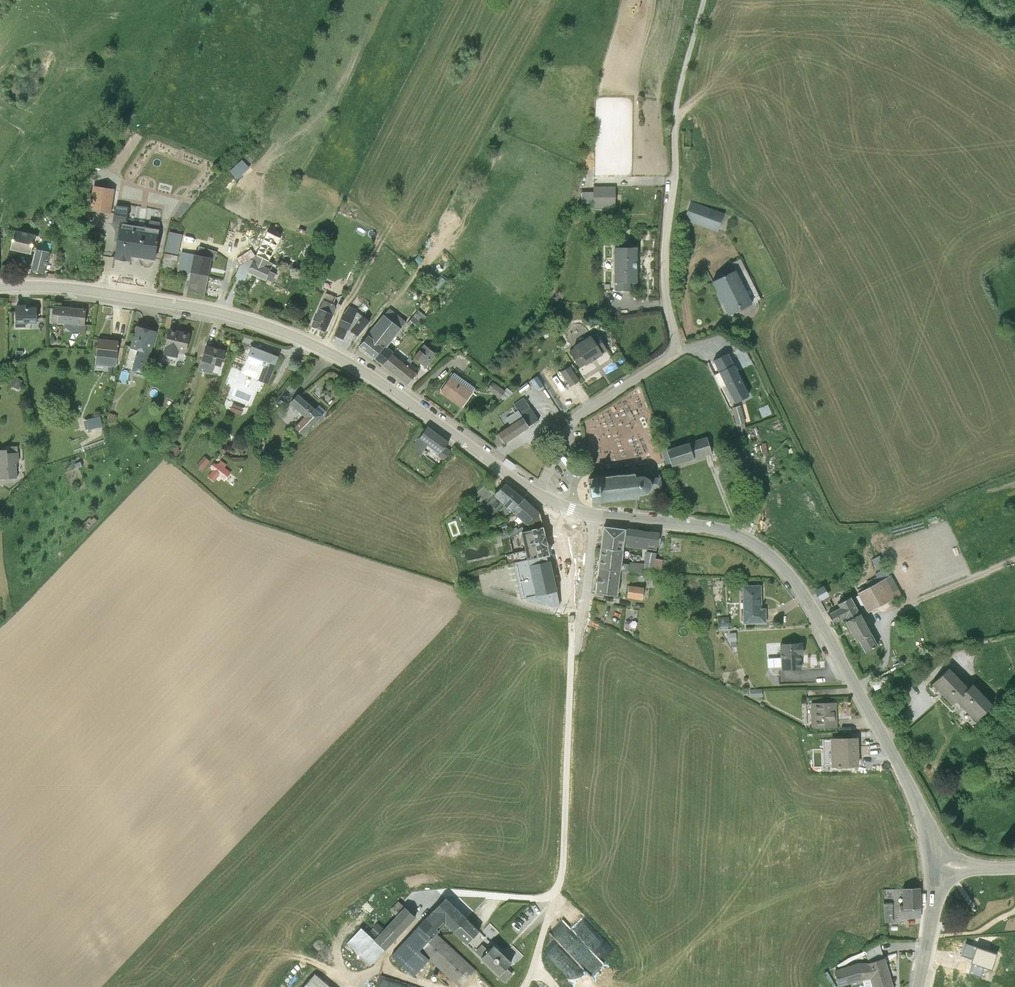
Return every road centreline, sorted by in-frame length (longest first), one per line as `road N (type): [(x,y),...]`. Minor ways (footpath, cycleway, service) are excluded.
road 1 (tertiary): [(536,493),(375,379),(268,325),(135,297),(0,287)]
road 2 (tertiary): [(936,852),(887,745),(777,559),(733,534),(570,507)]
road 3 (residential): [(536,493),(574,420),(674,347),(666,260),(675,178)]
road 4 (unclassified): [(675,178),(678,93),(703,0)]

